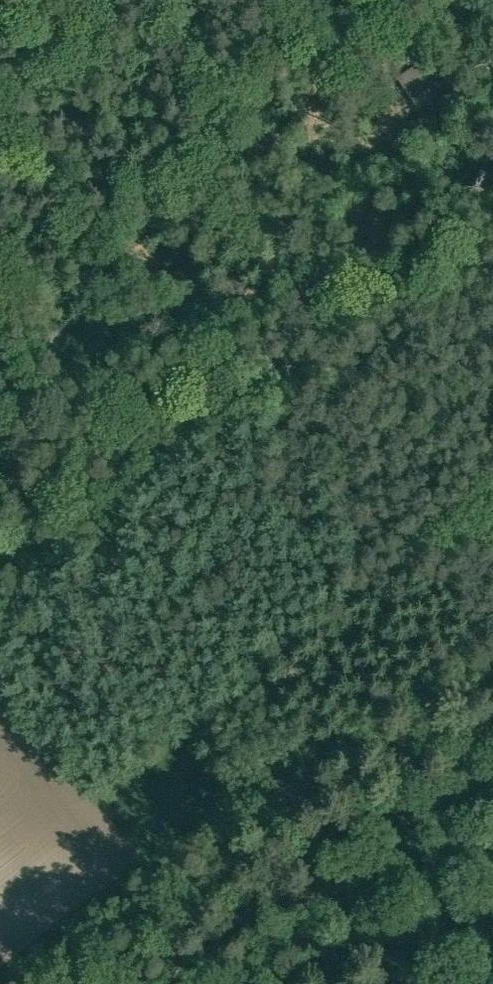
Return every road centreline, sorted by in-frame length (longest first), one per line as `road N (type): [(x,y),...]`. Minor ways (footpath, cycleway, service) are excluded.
road 1 (track): [(492,764),(222,983)]
road 2 (track): [(230,690),(492,483)]
road 3 (track): [(240,785),(492,587)]
road 4 (track): [(240,785),(0,974)]

